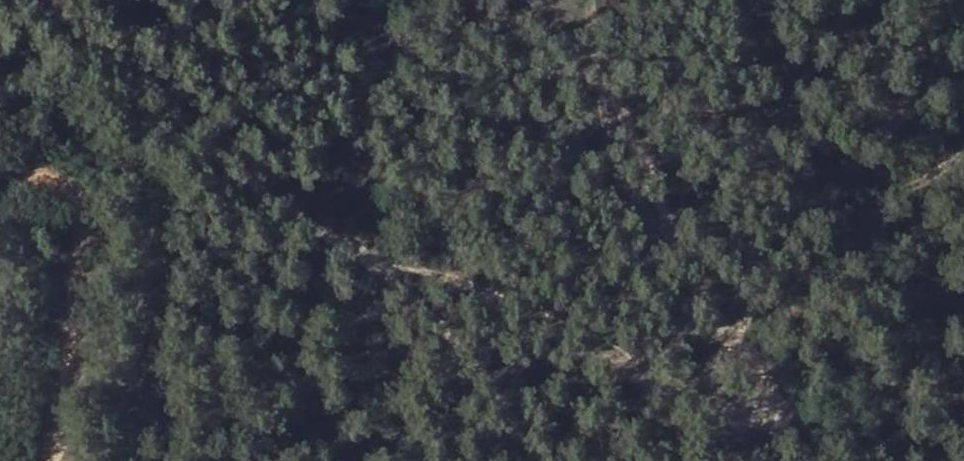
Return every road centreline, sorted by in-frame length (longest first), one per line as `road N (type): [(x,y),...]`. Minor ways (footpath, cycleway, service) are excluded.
road 1 (track): [(60,0),(227,166),(366,252),(473,283),(669,383),(702,381),(746,349)]
road 2 (track): [(598,0),(603,64),(668,223),(816,460)]
road 3 (track): [(0,167),(45,176),(74,202),(85,244),(51,441),(41,460)]
road 4 (track): [(669,383),(744,425),(791,426)]

